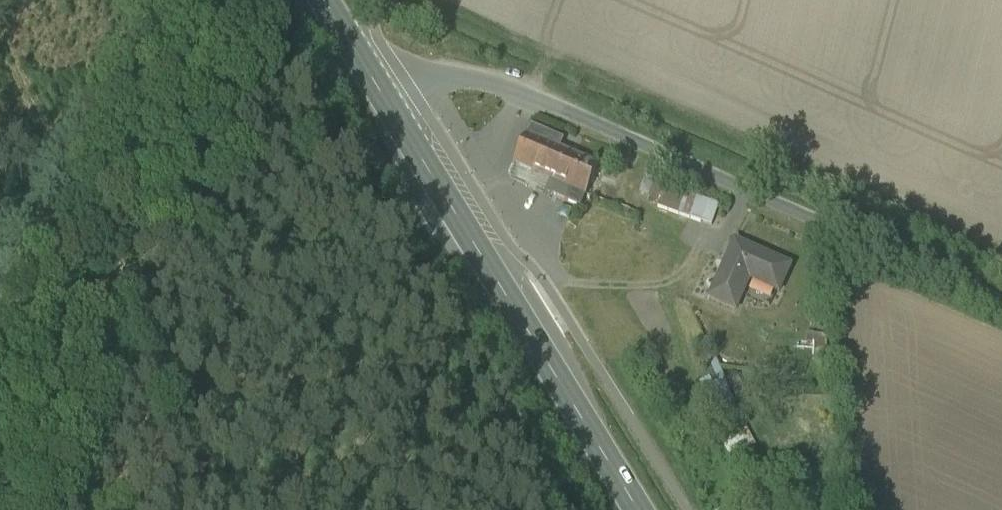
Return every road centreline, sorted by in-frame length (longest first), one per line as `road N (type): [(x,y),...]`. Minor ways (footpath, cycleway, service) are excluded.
road 1 (unclassified): [(379,77),(404,68),(496,79),(1001,303)]
road 2 (primary): [(644,509),(379,77)]

